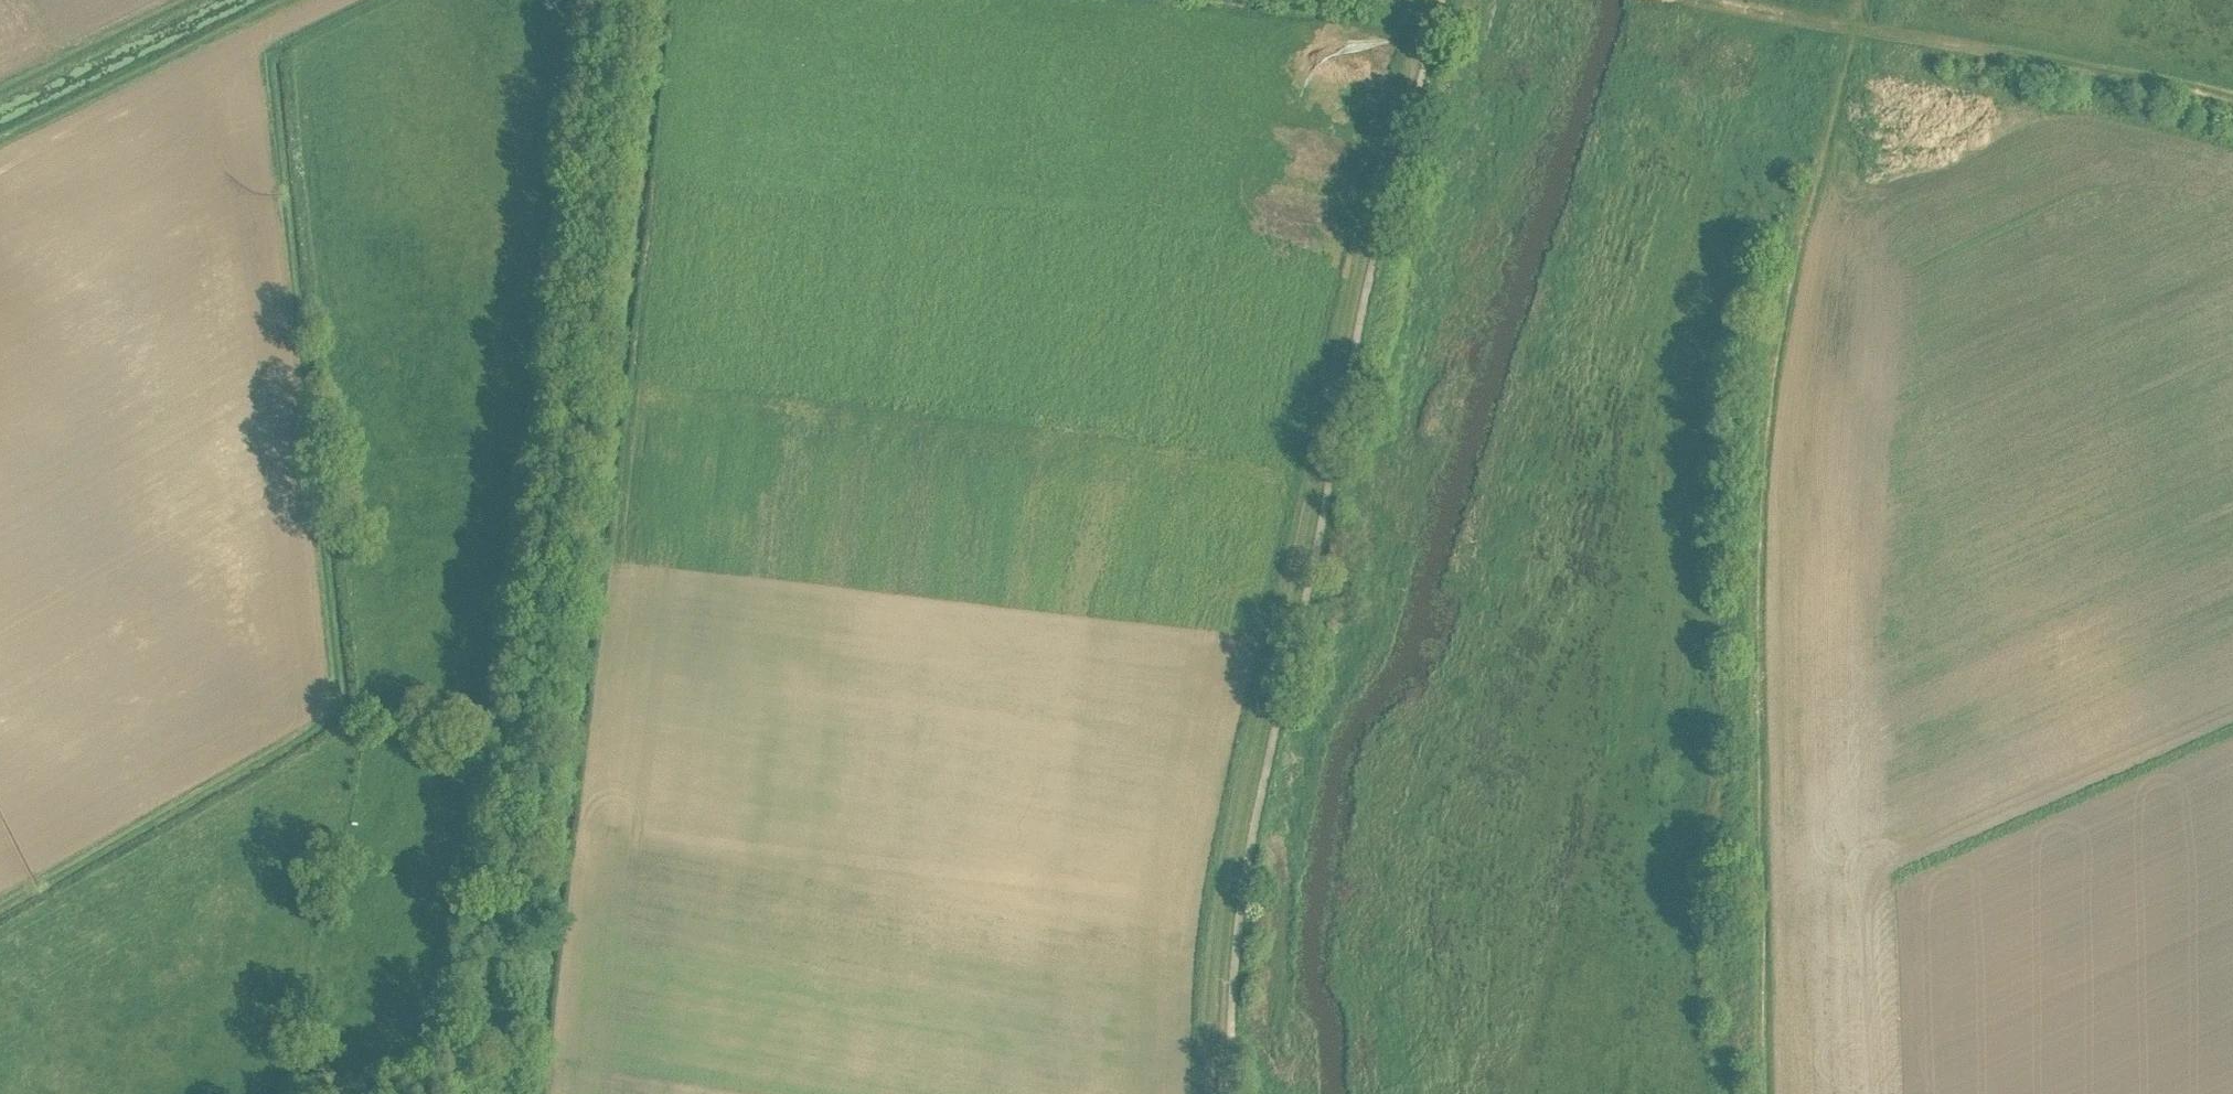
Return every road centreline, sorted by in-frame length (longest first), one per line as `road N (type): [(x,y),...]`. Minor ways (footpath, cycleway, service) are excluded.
road 1 (track): [(2232,104),(1853,31)]
road 2 (track): [(1853,31),(1688,0)]

